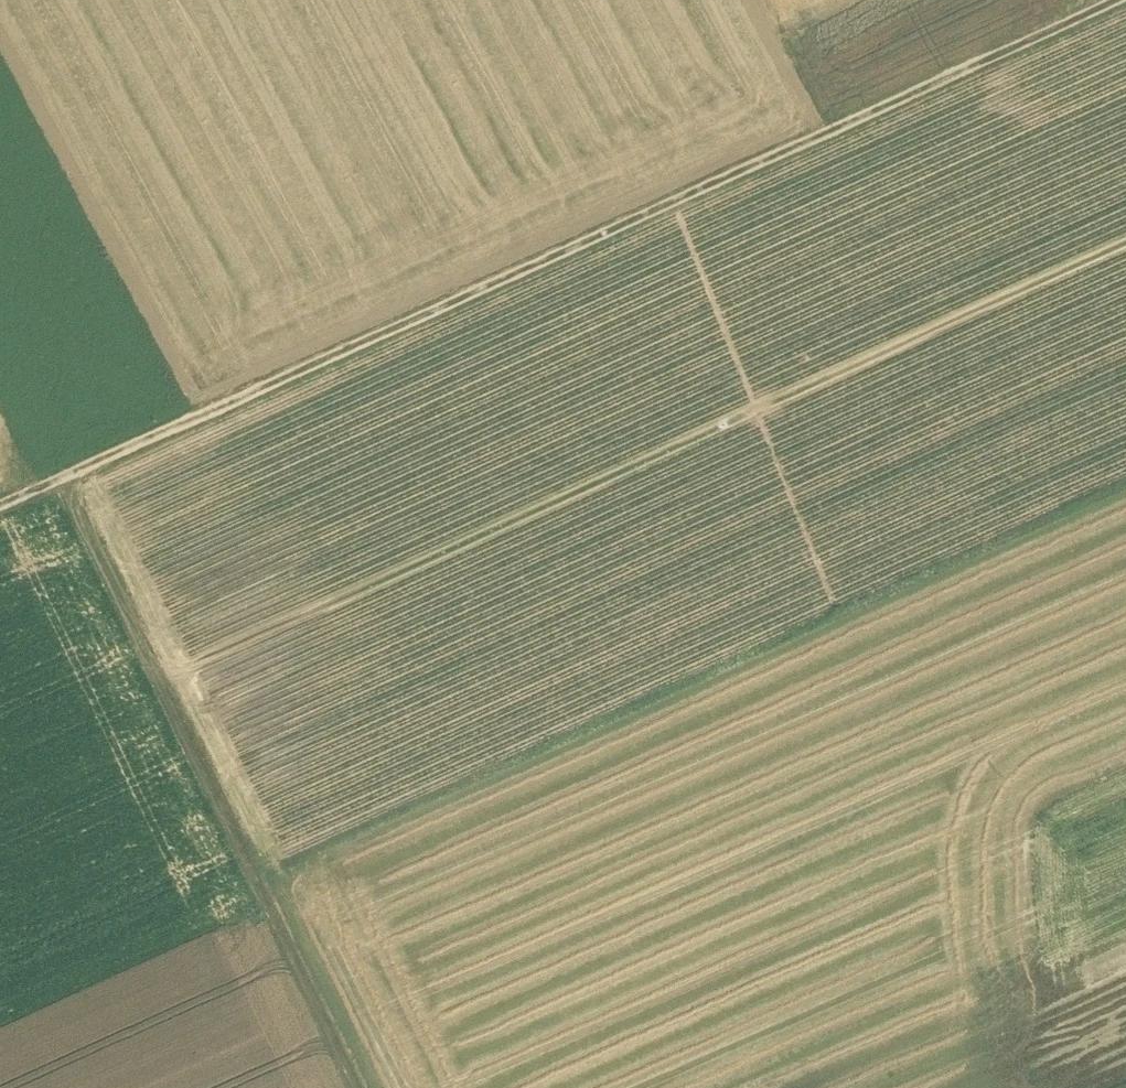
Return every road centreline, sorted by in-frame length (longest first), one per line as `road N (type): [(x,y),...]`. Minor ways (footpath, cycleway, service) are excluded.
road 1 (track): [(0,516),(1125,12)]
road 2 (track): [(71,485),(367,1087)]

